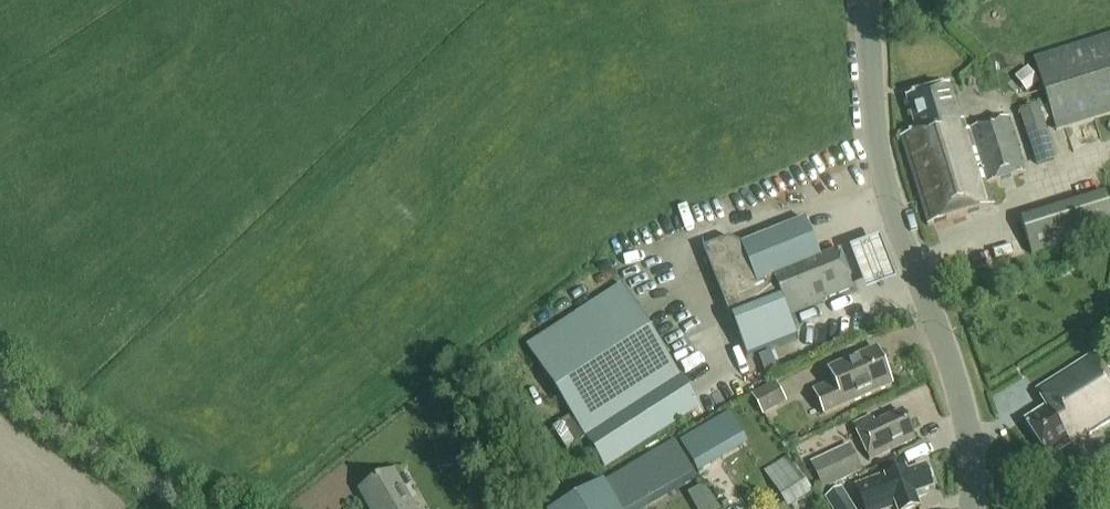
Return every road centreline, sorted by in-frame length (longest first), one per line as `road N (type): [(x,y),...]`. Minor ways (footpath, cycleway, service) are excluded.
road 1 (tertiary): [(972,508),(964,402),(883,176),(870,0)]
road 2 (unclassified): [(198,508),(49,418),(0,375)]

